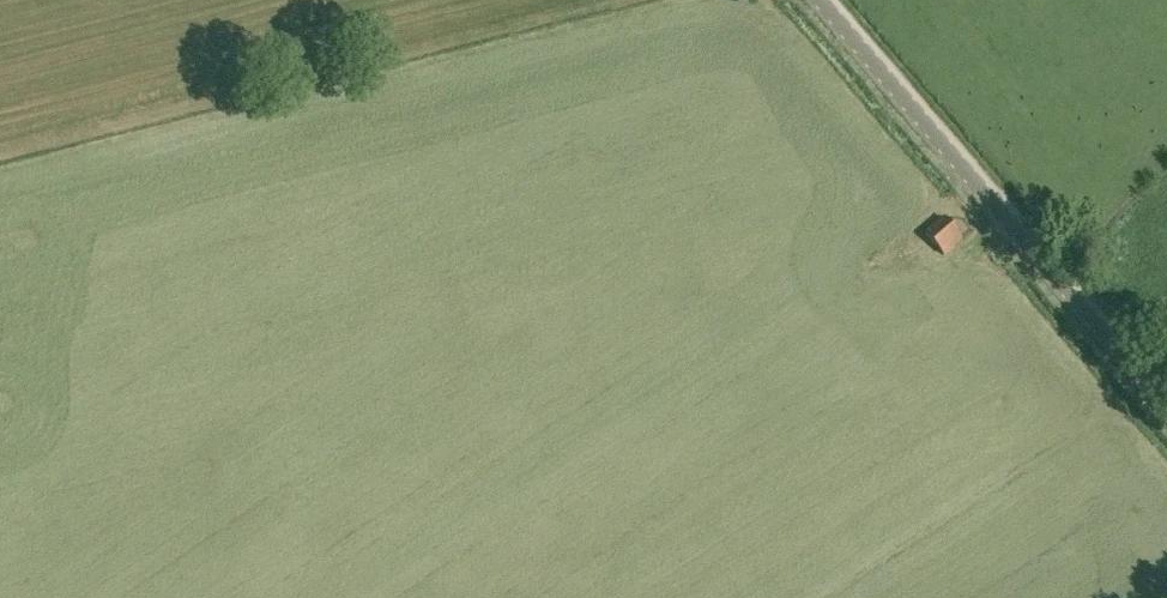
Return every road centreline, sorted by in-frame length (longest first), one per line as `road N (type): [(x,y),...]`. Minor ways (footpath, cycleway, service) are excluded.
road 1 (unclassified): [(1166,417),(813,0)]

